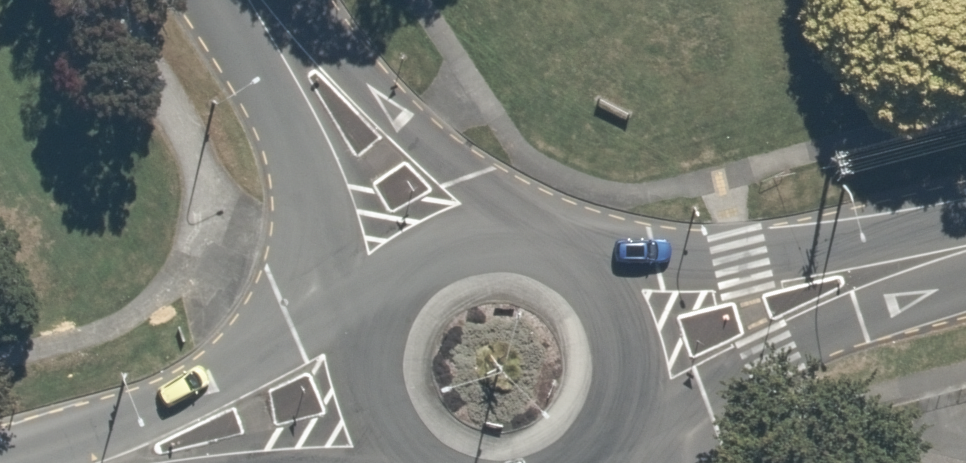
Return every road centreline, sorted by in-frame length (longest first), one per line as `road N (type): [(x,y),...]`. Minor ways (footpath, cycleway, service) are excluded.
road 1 (secondary): [(561,258),(741,266),(843,245),(965,241)]
road 2 (secondary): [(965,261),(703,394),(621,399)]
road 3 (secondary): [(66,462),(238,367),(289,329),(377,328)]
road 4 (tertiary): [(386,306),(320,233),(235,0)]
road 5 (tertiary): [(284,0),(520,243)]
road 6 (secondary): [(561,258),(593,283),(615,318),(625,358),(621,399)]
road 7 (secondary): [(386,306),(411,275),(443,253),(520,243)]
road 8 (secondary): [(416,462),(378,410),(370,369),(377,328)]

